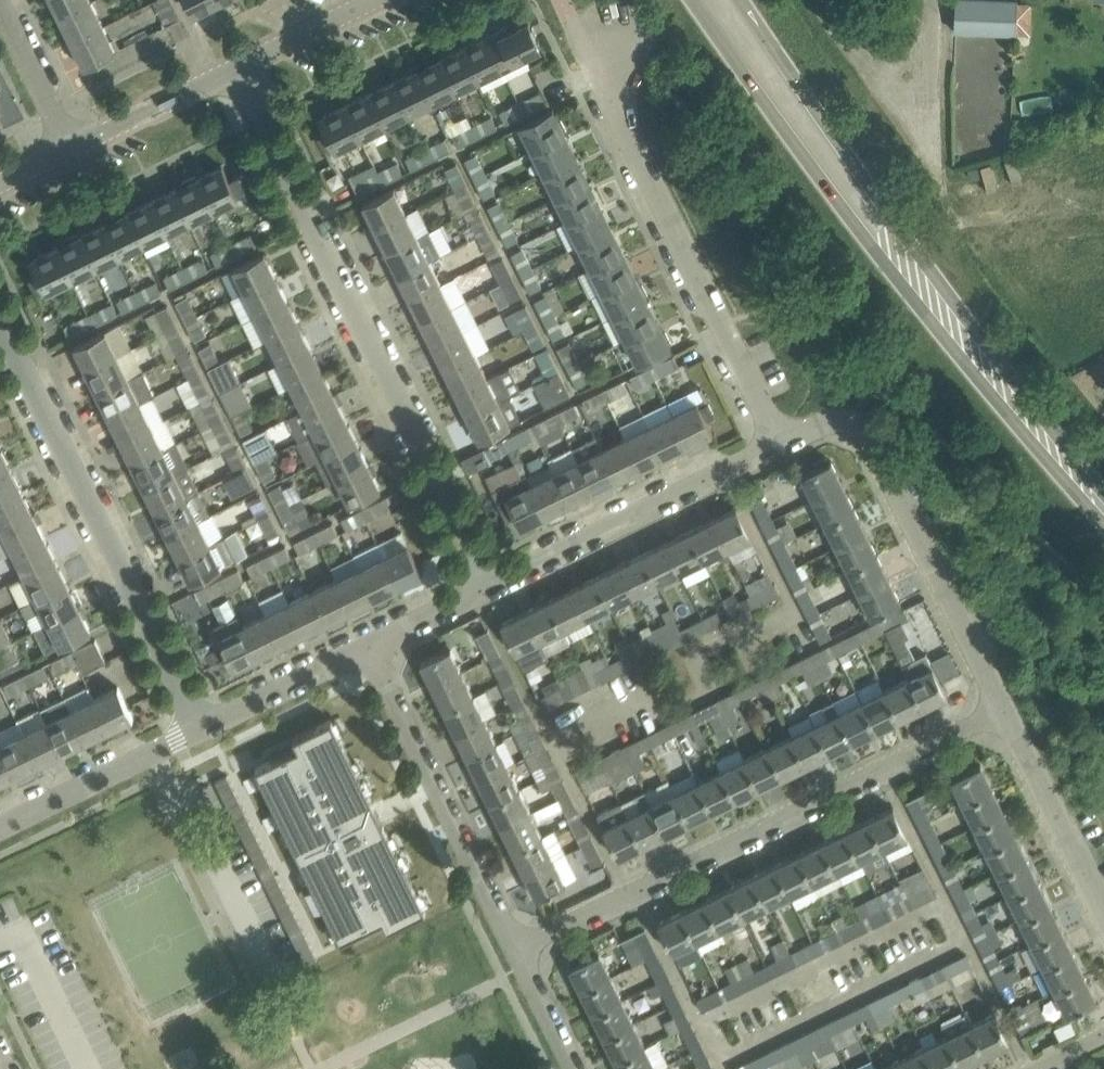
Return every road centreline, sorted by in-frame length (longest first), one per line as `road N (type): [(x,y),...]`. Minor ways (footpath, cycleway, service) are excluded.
road 1 (secondary): [(691,0),(846,216),(1103,523)]
road 2 (secondary): [(1103,491),(872,193),(742,0)]
road 3 (residential): [(491,586),(237,70)]
road 4 (residential): [(517,946),(1003,710)]
road 5 (residential): [(775,438),(621,136),(572,19)]
road 6 (residential): [(202,729),(0,322)]
road 7 (residential): [(1003,710),(873,451),(844,431),(811,425),(775,438)]
road 8 (residential): [(517,946),(371,645)]
road 9 (residential): [(491,586),(775,438)]
road 10 (residential): [(1103,918),(1003,710)]
road 11 (residential): [(0,827),(202,729)]
road 12 (residential): [(202,729),(371,645)]
road 13 (tertiary): [(70,150),(237,70)]
road 14 (residential): [(70,150),(0,7)]
road 15 (tertiary): [(237,70),(377,0)]
road 16 (residential): [(936,0),(929,141)]
road 17 (residential): [(577,1068),(517,946)]
road 18 (residential): [(371,645),(491,586)]

